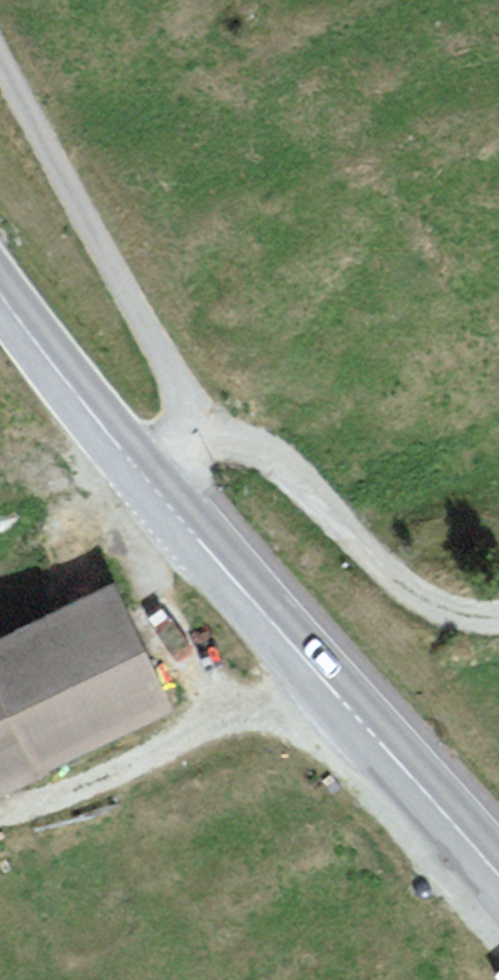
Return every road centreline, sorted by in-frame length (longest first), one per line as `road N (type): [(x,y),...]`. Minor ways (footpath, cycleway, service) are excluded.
road 1 (secondary): [(154,488),(498,878)]
road 2 (unclassified): [(154,488),(182,454),(179,391),(0,63)]
road 3 (track): [(185,435),(244,447),(275,462),(411,591),(440,608),(498,618)]
road 4 (secondary): [(0,292),(154,488)]

